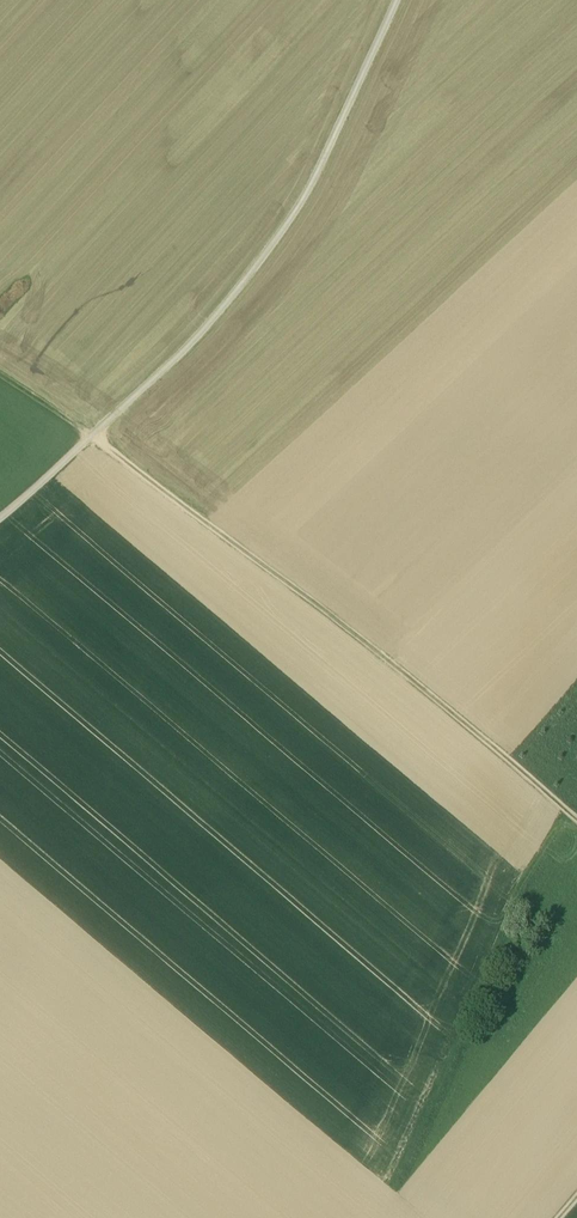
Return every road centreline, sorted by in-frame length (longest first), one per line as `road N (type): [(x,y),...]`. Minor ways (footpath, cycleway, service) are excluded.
road 1 (track): [(576,822),(396,666),(0,378)]
road 2 (track): [(397,0),(300,205),(200,334),(0,519)]

